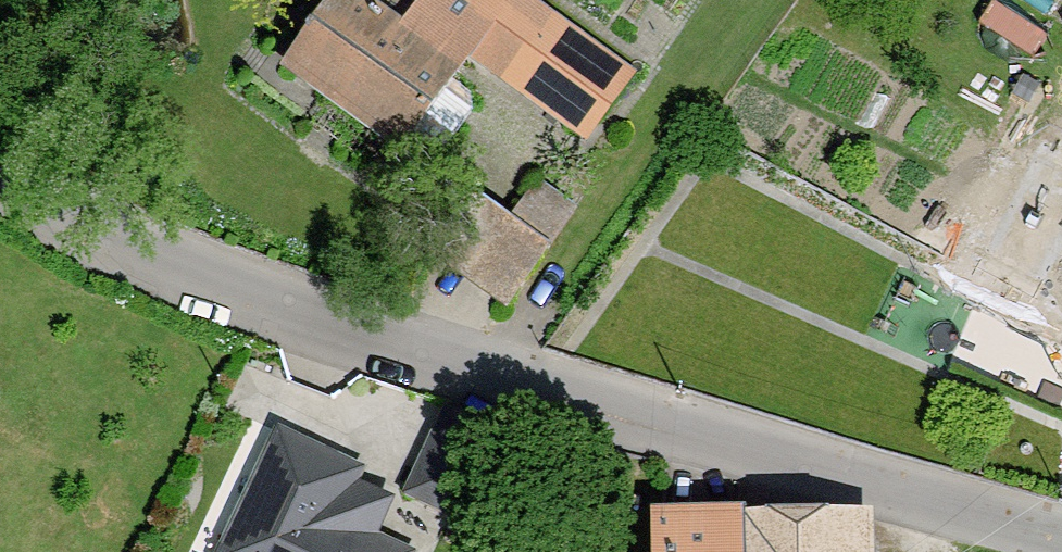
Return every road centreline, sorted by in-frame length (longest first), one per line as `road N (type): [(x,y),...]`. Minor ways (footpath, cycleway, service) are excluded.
road 1 (unclassified): [(0,174),(158,260),(337,326),(740,447),(1061,531)]

